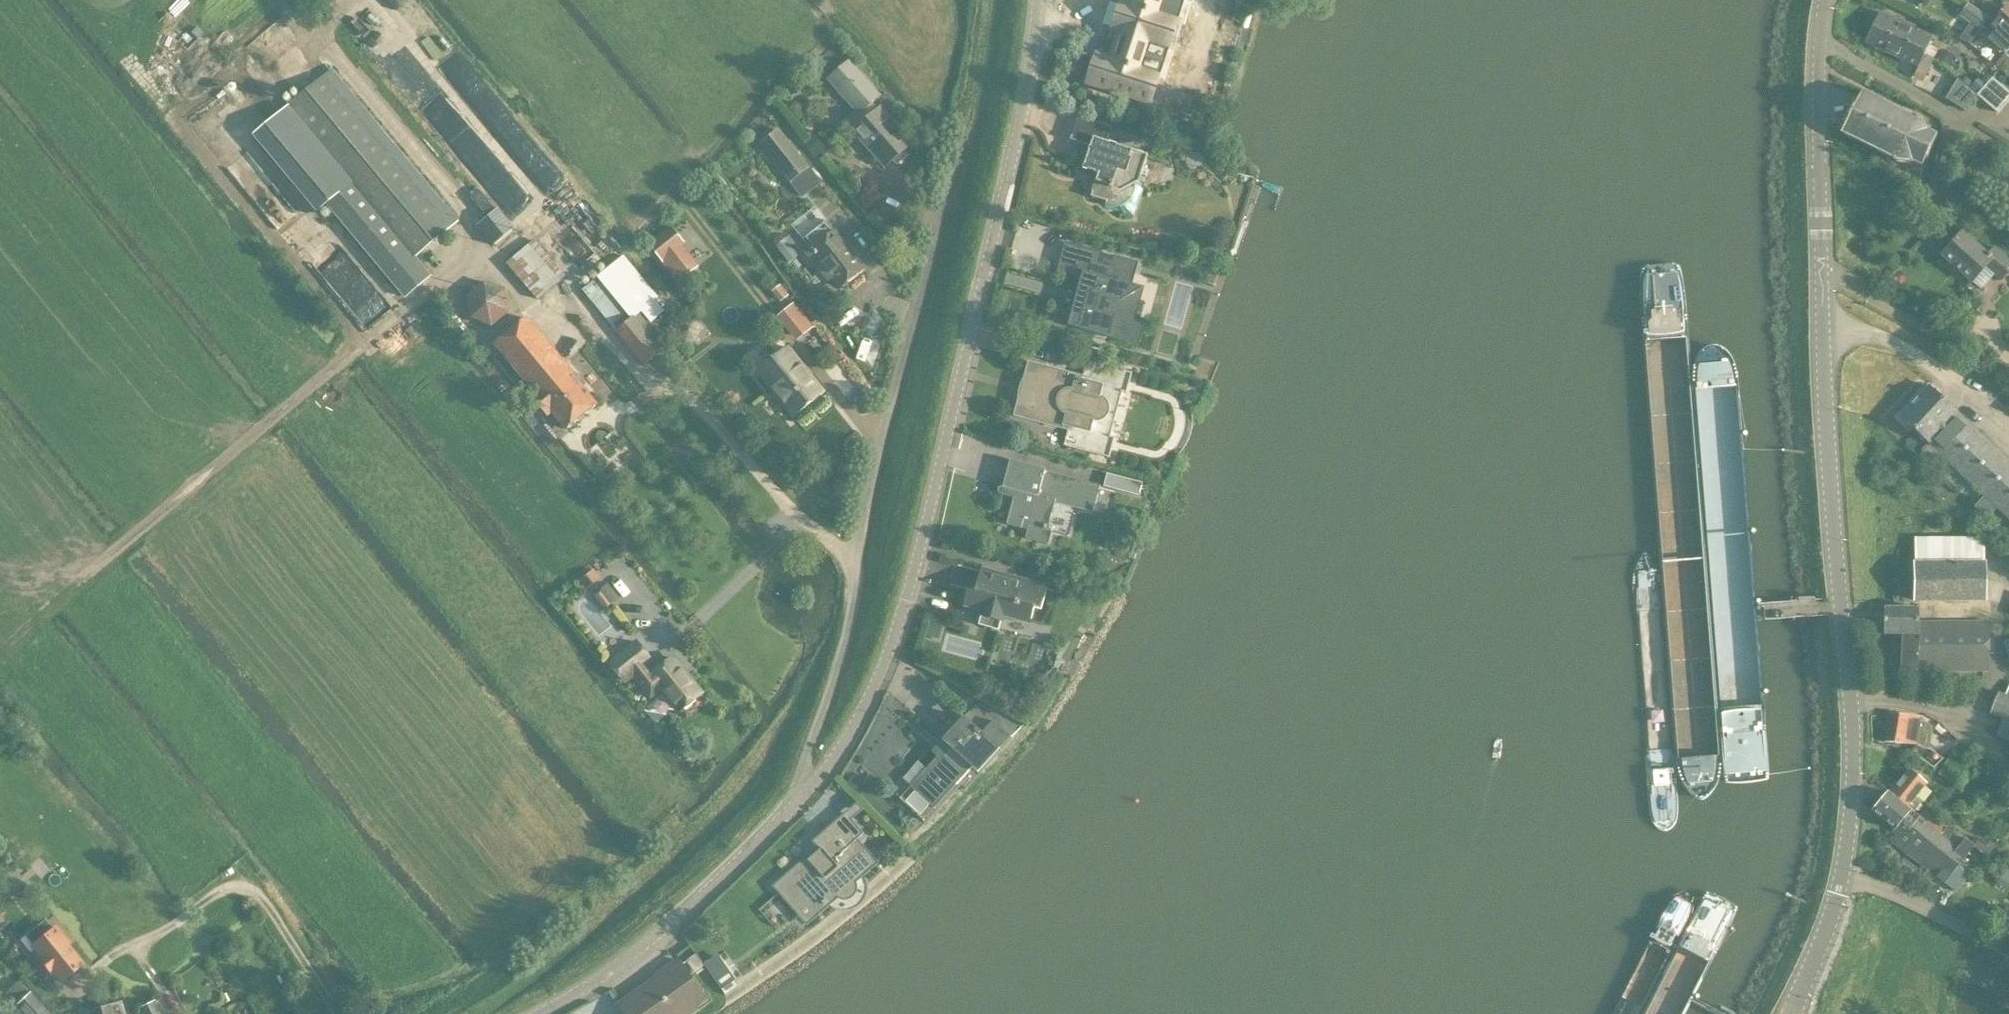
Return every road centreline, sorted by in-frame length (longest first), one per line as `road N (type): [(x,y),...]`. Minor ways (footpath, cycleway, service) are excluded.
road 1 (tertiary): [(1791,1013),(1838,893),(1855,764),(1824,363),(1818,87),(1826,0)]
road 2 (tertiary): [(802,799),(869,699),(917,560),(1021,131),(1038,0)]
road 3 (tertiary): [(802,799),(657,934),(538,1013)]

